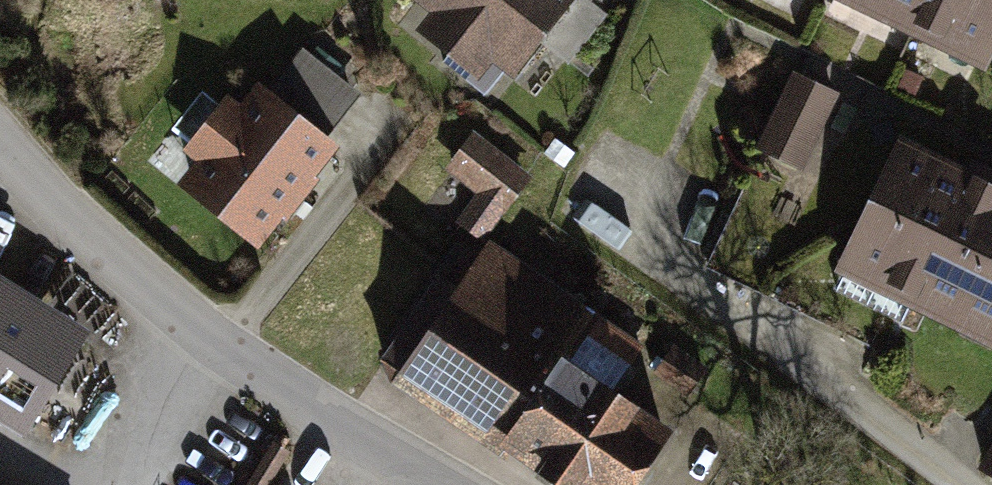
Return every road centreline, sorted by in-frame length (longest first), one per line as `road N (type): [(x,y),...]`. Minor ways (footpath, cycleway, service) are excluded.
road 1 (residential): [(0,141),(41,189),(224,348),(447,484)]

